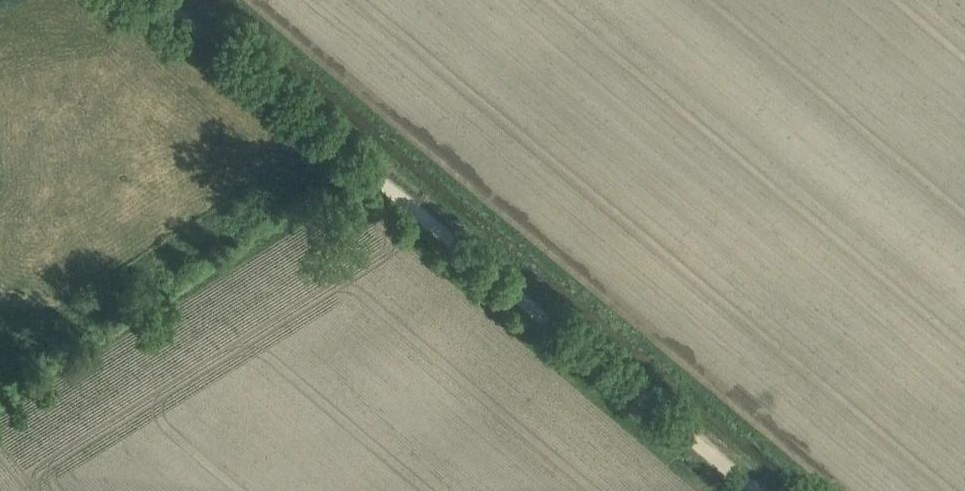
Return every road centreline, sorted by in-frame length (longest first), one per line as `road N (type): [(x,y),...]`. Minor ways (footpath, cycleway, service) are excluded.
road 1 (track): [(754,490),(159,0)]

